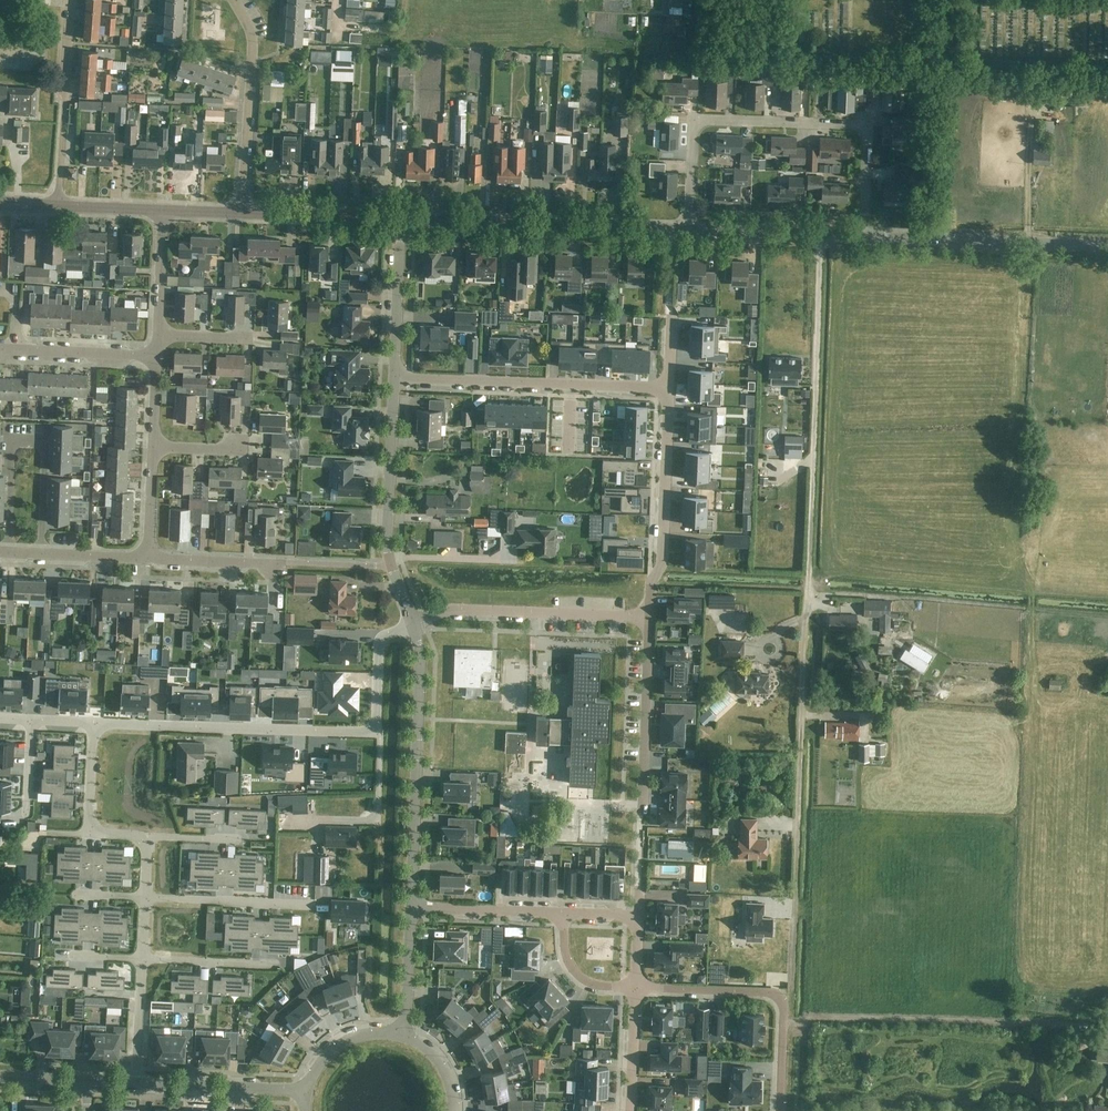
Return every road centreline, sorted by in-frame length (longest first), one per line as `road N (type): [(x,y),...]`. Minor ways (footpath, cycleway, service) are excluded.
road 1 (unclassified): [(781,999),(791,986),(820,235)]
road 2 (residential): [(862,237),(866,126),(694,119),(688,230)]
road 3 (tertiary): [(688,230),(400,218)]
road 4 (residential): [(411,907),(421,661),(410,625)]
road 5 (residential): [(375,724),(361,733),(94,725)]
road 6 (residential): [(667,390),(395,381)]
road 7 (residential): [(40,553),(45,443),(13,442),(8,552)]
road 8 (tertiary): [(1107,246),(862,237)]
road 9 (unclassified): [(391,565),(148,558)]
road 10 (residential): [(410,625),(452,610),(649,617)]
road 11 (residential): [(649,617),(651,580),(662,562),(667,390)]
road 12 (residential): [(243,213),(254,46),(234,0)]
road 13 (residential): [(59,207),(73,0)]
road 14 (residential): [(642,809),(649,617)]
road 15 (residential): [(391,565),(395,381)]
road 16 (residential): [(143,897),(314,903)]
road 17 (residential): [(306,1091),(136,1083)]
road 18 (residential): [(395,381),(400,218)]
road 19 (residential): [(157,356),(0,349)]
road 20 (tertiary): [(400,218),(243,213)]
road 21 (residential): [(411,907),(563,913)]
road 22 (residential): [(781,999),(635,987)]
road 23 (residential): [(142,959),(278,965)]
road 24 (tertiary): [(820,235),(688,230)]
road 25 (residential): [(403,1035),(411,907)]
road 26 (residential): [(635,987),(580,978),(566,955),(563,913)]
road 27 (residential): [(142,959),(136,1083)]
road 28 (residential): [(159,334),(164,210)]
road 29 (residential): [(635,987),(630,1110)]
road 30 (residential): [(306,1091),(332,1052),(350,1040),(403,1035)]

